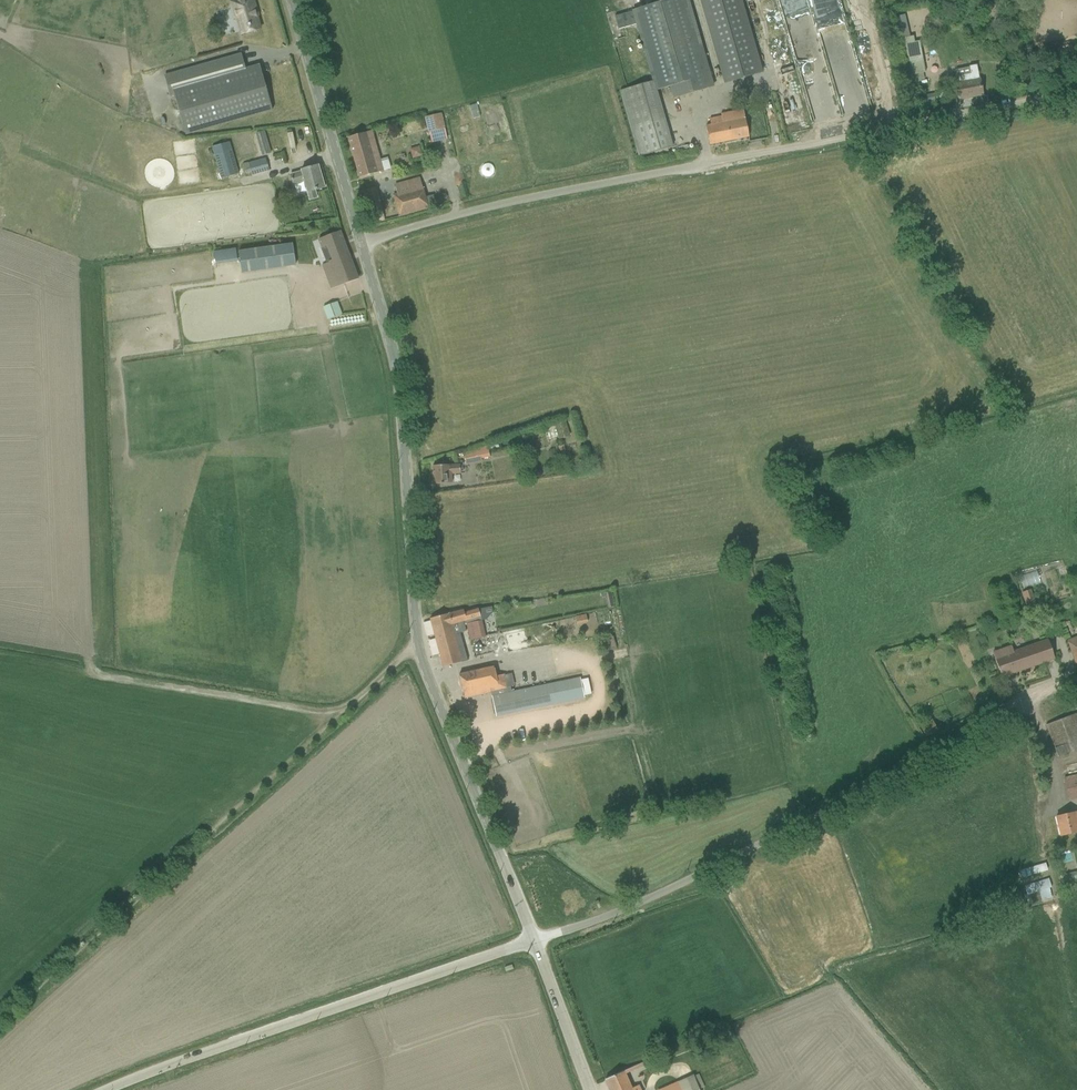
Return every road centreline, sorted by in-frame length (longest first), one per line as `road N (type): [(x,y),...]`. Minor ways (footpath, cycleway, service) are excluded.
road 1 (unclassified): [(361,243),(542,195),(1076,93)]
road 2 (residential): [(476,799),(418,646),(398,374),(361,243)]
road 3 (unclassified): [(535,939),(688,879),(1048,692)]
road 4 (track): [(0,1022),(418,646)]
road 5 (residential): [(109,1089),(535,939)]
road 6 (residential): [(361,243),(292,0)]
road 7 (unclassified): [(535,939),(476,799)]

